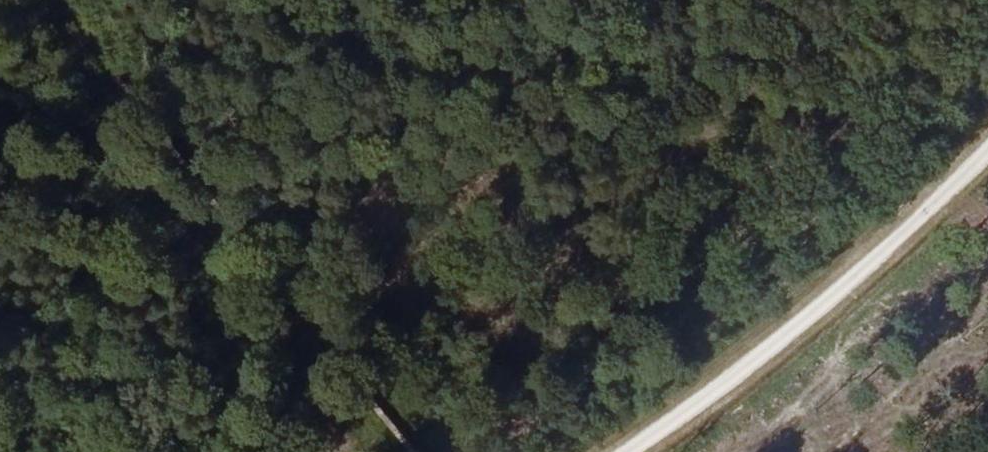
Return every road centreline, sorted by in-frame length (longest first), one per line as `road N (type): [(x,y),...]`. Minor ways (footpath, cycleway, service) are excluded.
road 1 (track): [(987,146),(833,304),(627,451)]

